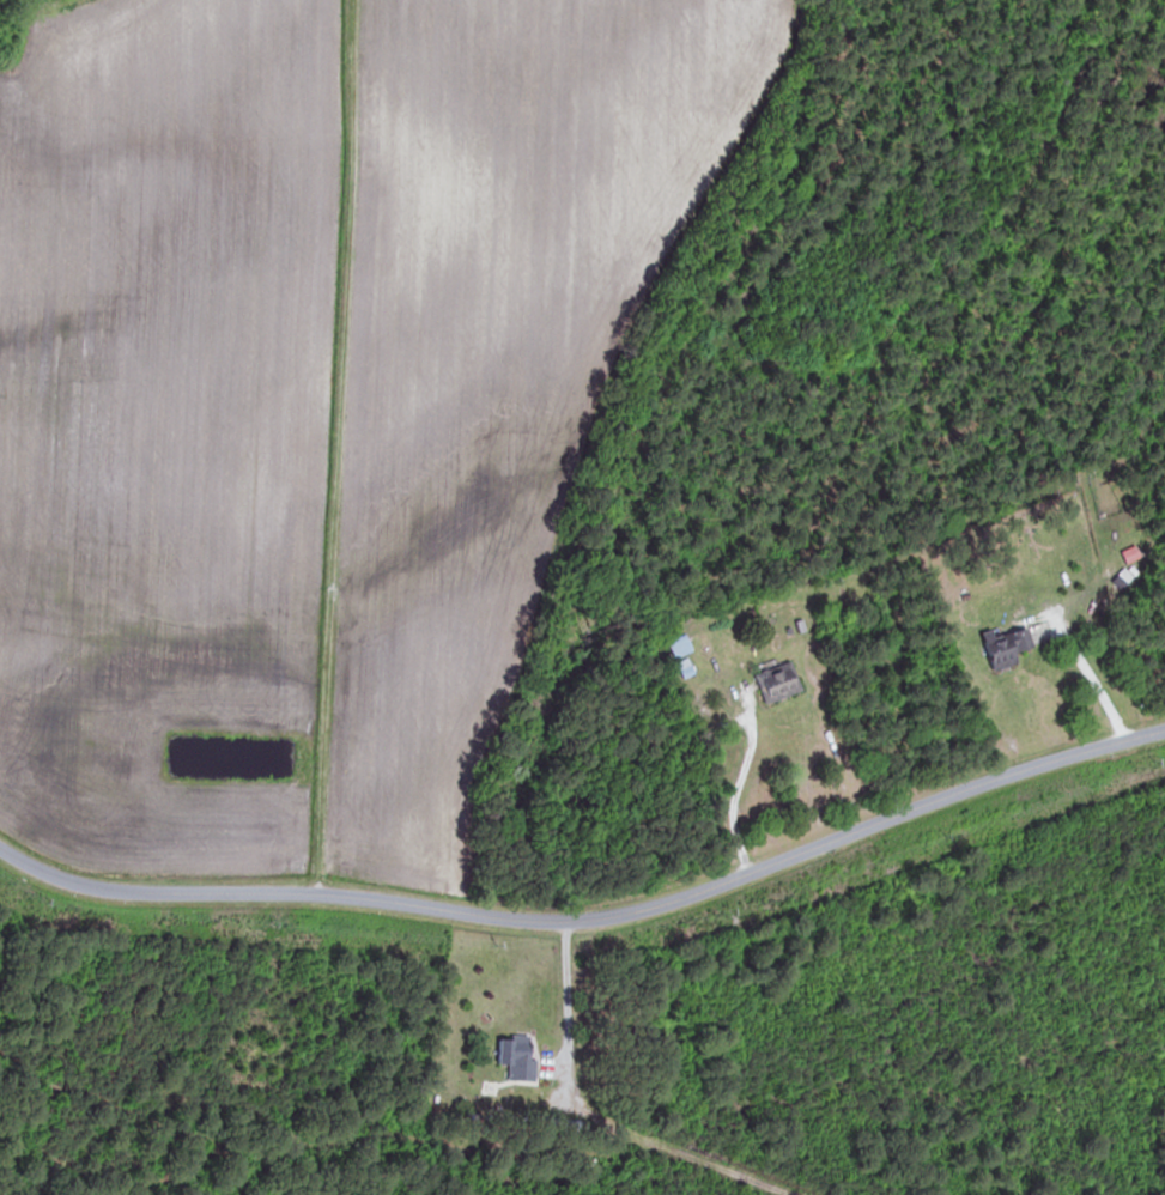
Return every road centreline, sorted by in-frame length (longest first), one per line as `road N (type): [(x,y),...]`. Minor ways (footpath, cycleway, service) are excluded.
road 1 (residential): [(1164,731),(606,921),(510,924),(328,894),(72,890),(0,851)]

